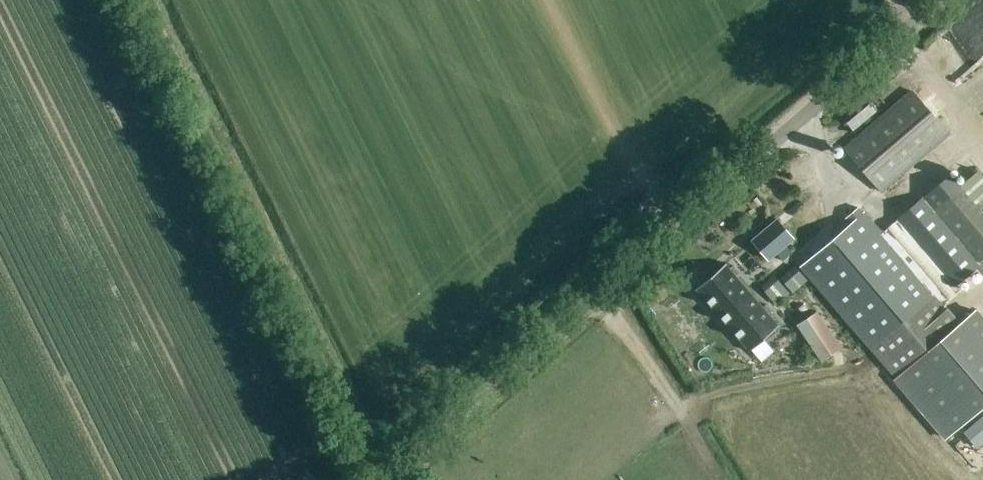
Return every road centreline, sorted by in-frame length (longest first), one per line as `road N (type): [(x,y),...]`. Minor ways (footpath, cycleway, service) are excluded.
road 1 (unclassified): [(383,479),(941,0)]
road 2 (track): [(148,0),(364,440)]

